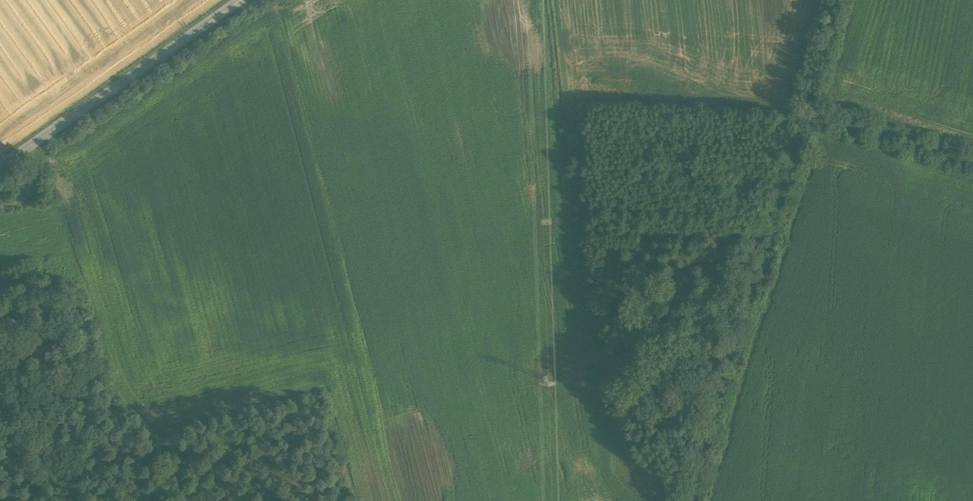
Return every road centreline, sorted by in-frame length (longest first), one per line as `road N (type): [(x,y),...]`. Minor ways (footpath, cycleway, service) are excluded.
road 1 (track): [(244,0),(0,166)]

